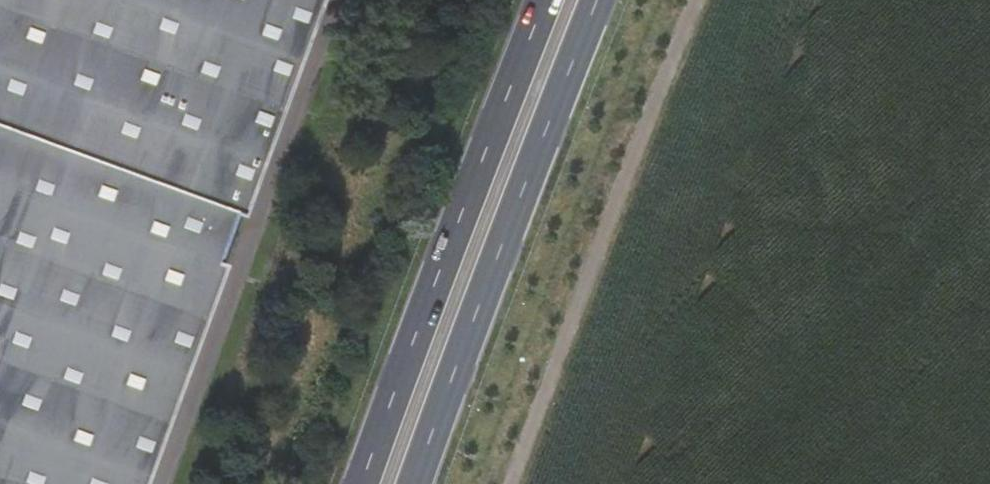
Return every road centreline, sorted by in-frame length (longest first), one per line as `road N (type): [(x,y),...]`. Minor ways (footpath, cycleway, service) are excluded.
road 1 (primary): [(402,483),(594,0)]
road 2 (primary): [(536,0),(361,483)]

